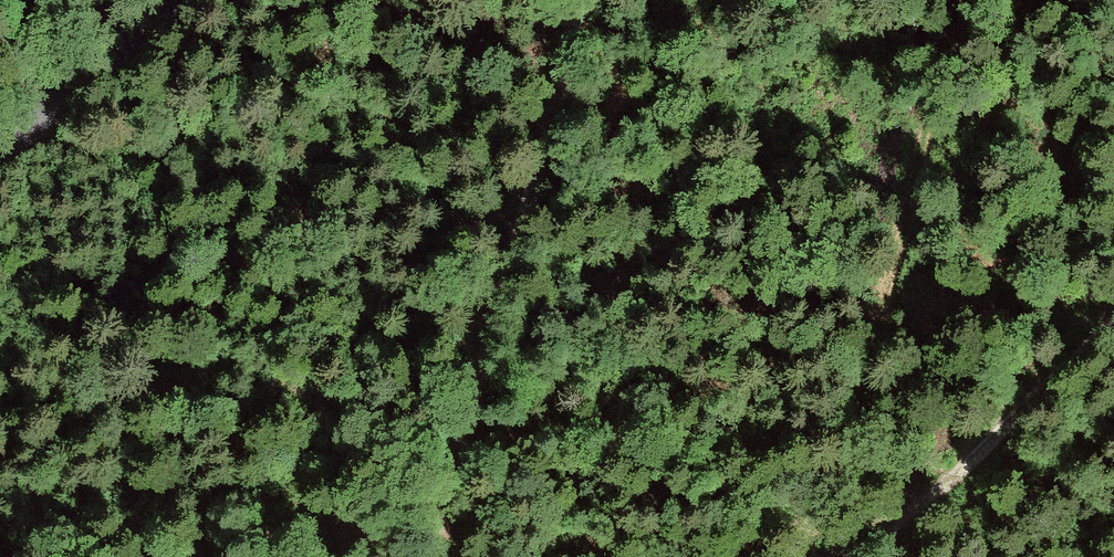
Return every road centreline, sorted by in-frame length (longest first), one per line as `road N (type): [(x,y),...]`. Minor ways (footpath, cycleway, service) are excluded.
road 1 (track): [(443,556),(586,0)]
road 2 (track): [(1113,311),(1006,422),(833,556)]
road 3 (tertiary): [(174,0),(0,152)]

